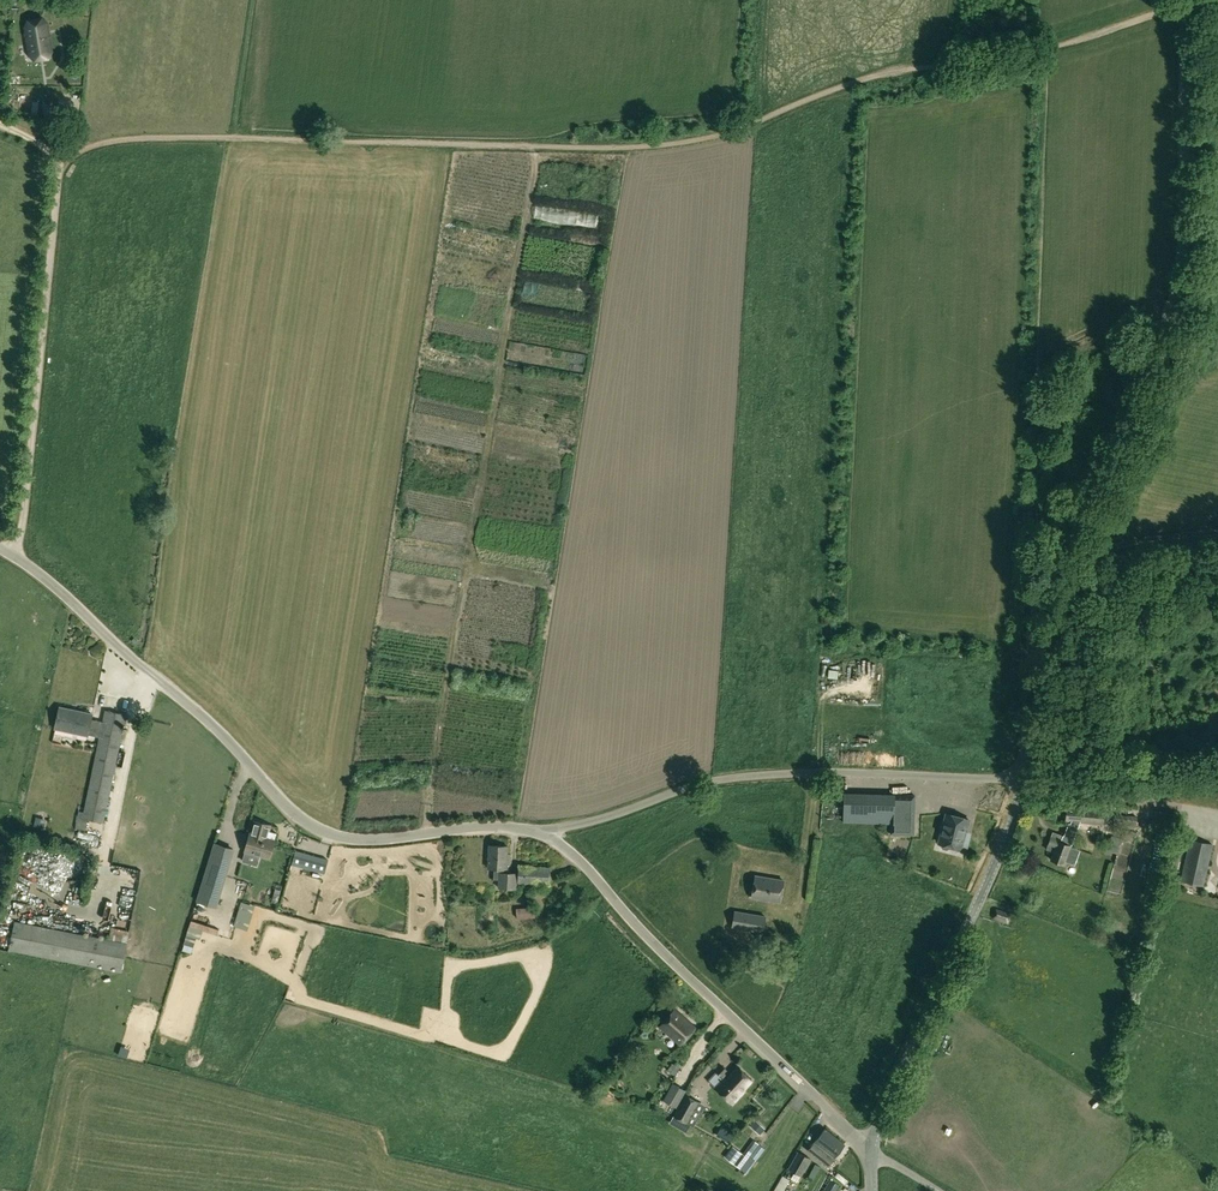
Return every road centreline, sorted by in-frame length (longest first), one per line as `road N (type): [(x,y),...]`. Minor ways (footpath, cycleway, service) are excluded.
road 1 (track): [(233,138),(668,144),(732,130),(874,76),(1042,50),(1183,5)]
road 2 (unclassified): [(1020,781),(1027,654),(1043,576),(1178,290),(1183,0)]
road 3 (tertiary): [(544,833),(480,827),(360,840),(313,827),(212,726),(0,547)]
road 4 (unclassified): [(544,833),(742,776),(1020,781)]
road 5 (tertiary): [(871,1151),(631,920),(570,850),(544,833)]
road 6 (unclassified): [(871,1151),(878,1119),(1016,808),(1020,781)]
road 7 (track): [(58,173),(22,525),(9,553)]
road 8 (track): [(27,2),(55,7),(69,22),(58,173)]
road 9 (track): [(58,173),(74,153),(104,141),(233,138)]

